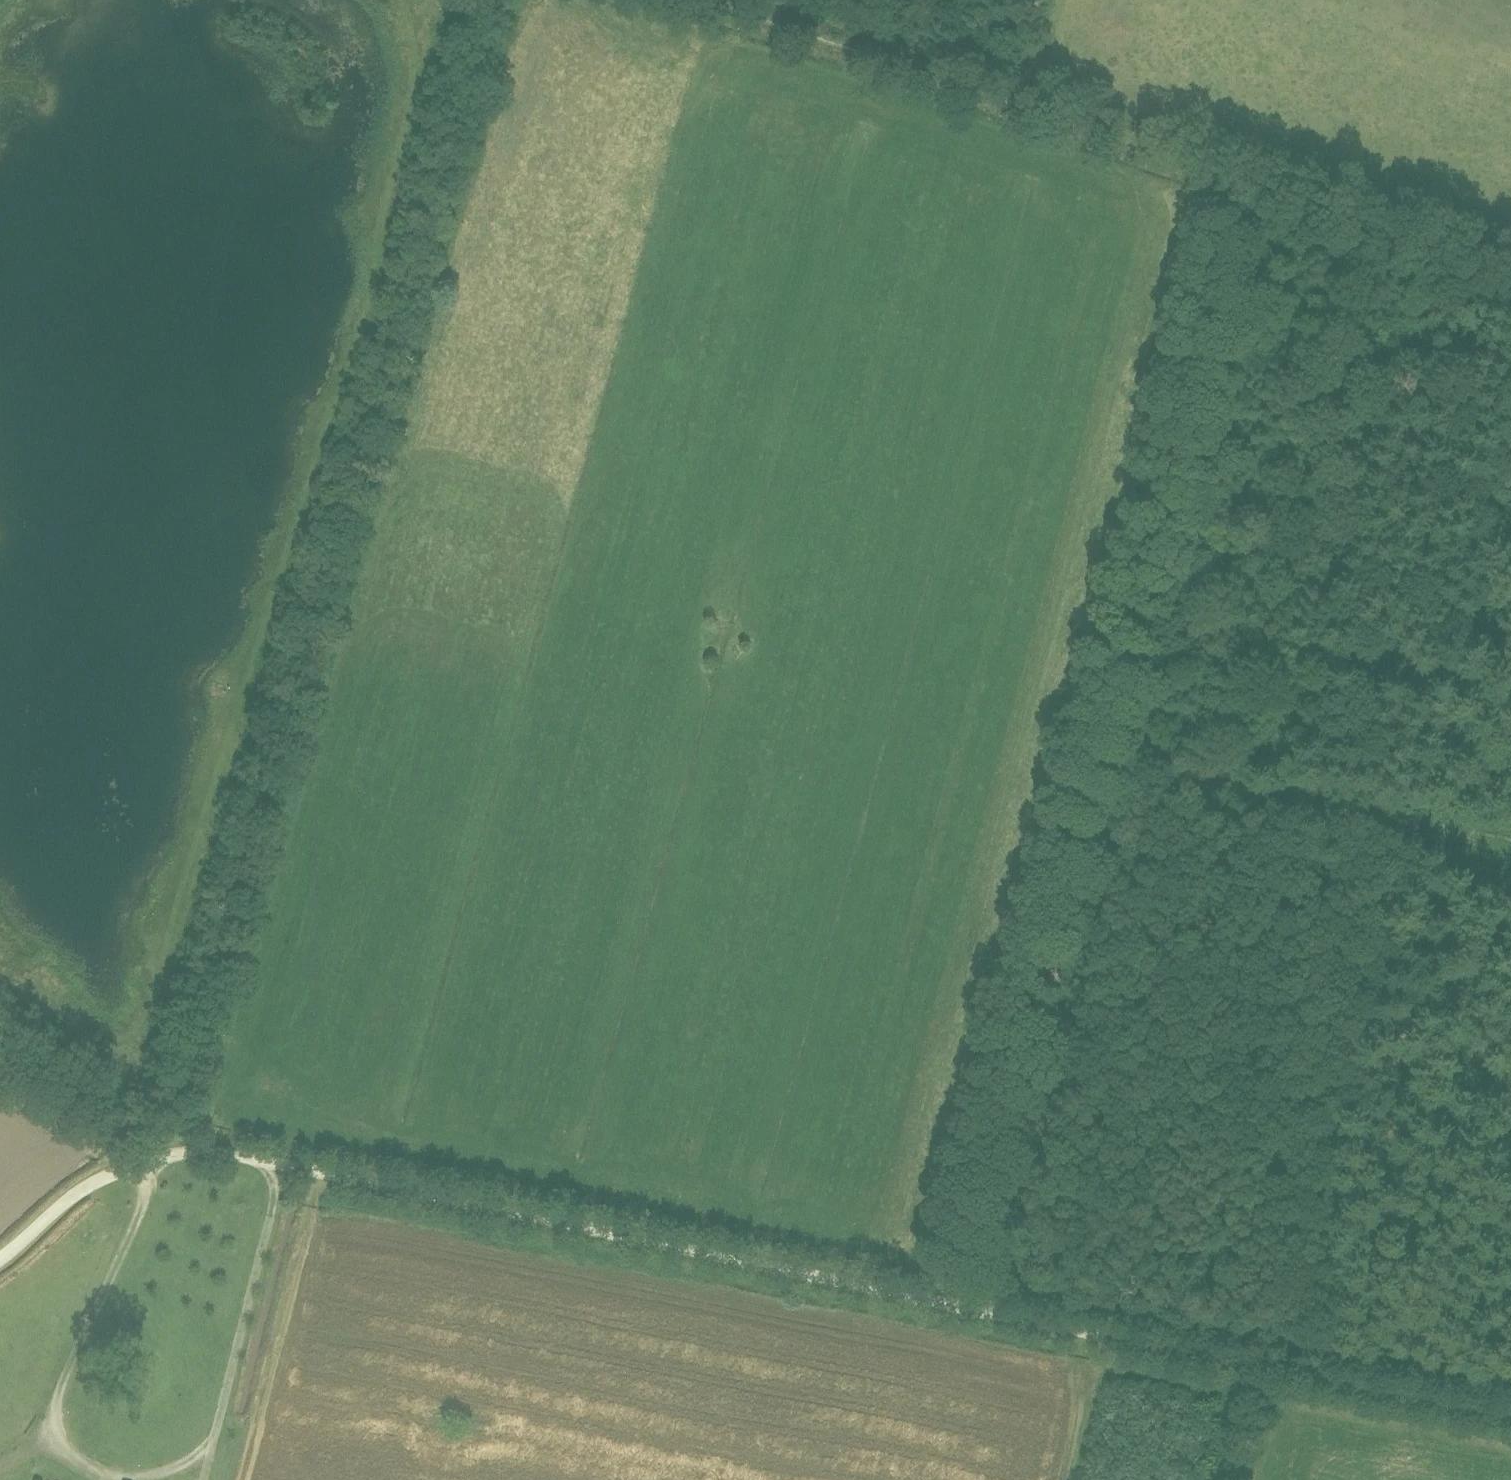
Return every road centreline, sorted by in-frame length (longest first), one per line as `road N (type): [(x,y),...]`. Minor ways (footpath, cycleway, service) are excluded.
road 1 (track): [(1510,1416),(218,1153),(180,1153),(112,1173),(65,1201),(0,1259)]

